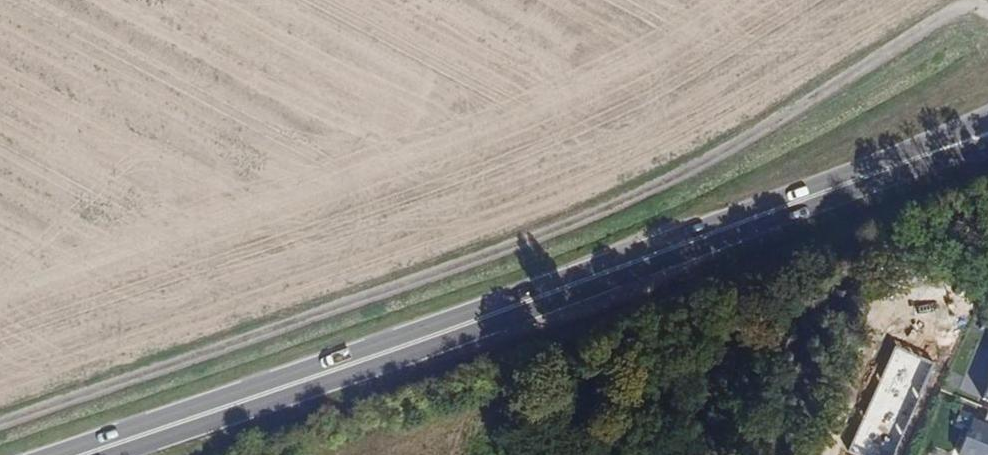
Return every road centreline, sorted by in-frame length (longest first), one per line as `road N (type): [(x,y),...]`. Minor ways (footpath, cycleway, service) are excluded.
road 1 (track): [(0,425),(631,195),(822,98),(964,9),(987,20)]
road 2 (primary): [(85,454),(874,174)]
road 3 (primary): [(987,126),(874,174)]

